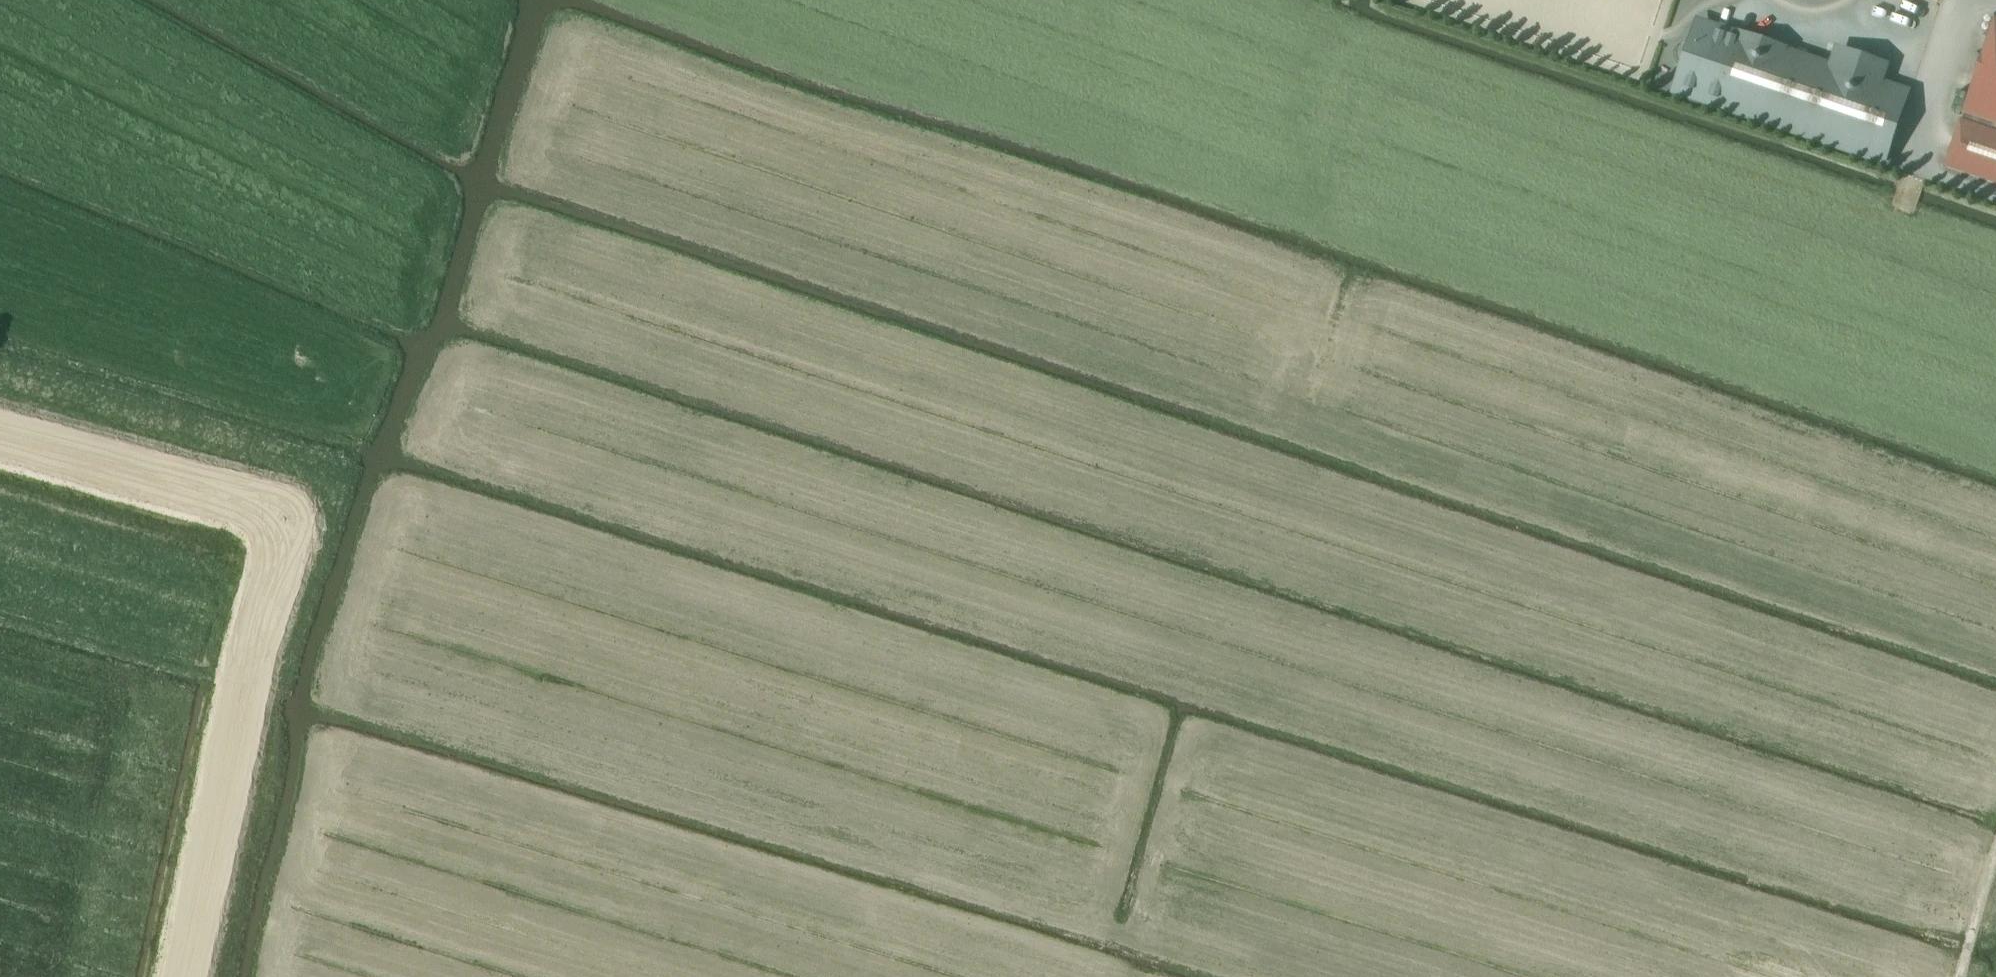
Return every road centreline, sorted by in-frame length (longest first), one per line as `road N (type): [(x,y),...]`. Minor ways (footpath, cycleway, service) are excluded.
road 1 (unclassified): [(186,976),(285,528),(274,512),(246,501),(0,435)]
road 2 (track): [(1960,976),(1995,848)]

